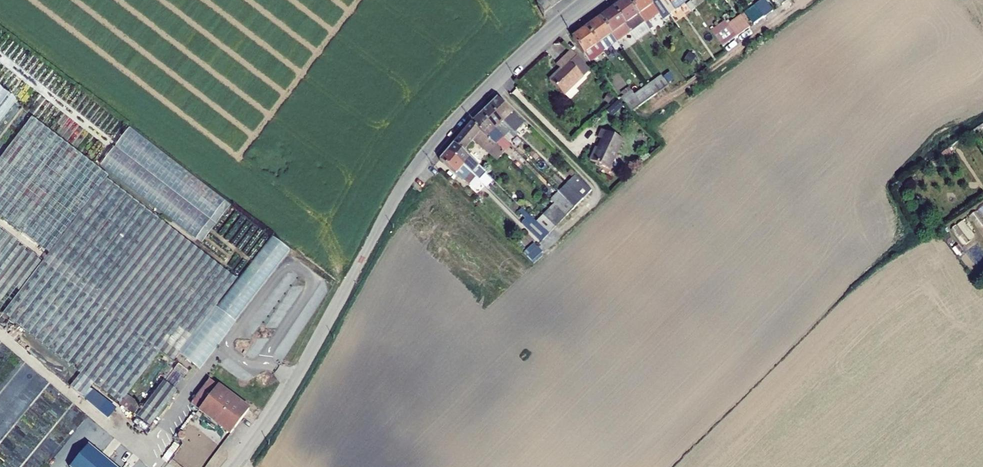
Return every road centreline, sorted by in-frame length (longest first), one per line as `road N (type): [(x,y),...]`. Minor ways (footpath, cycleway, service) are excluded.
road 1 (unclassified): [(588,0),(421,159),(292,384),(235,466)]

